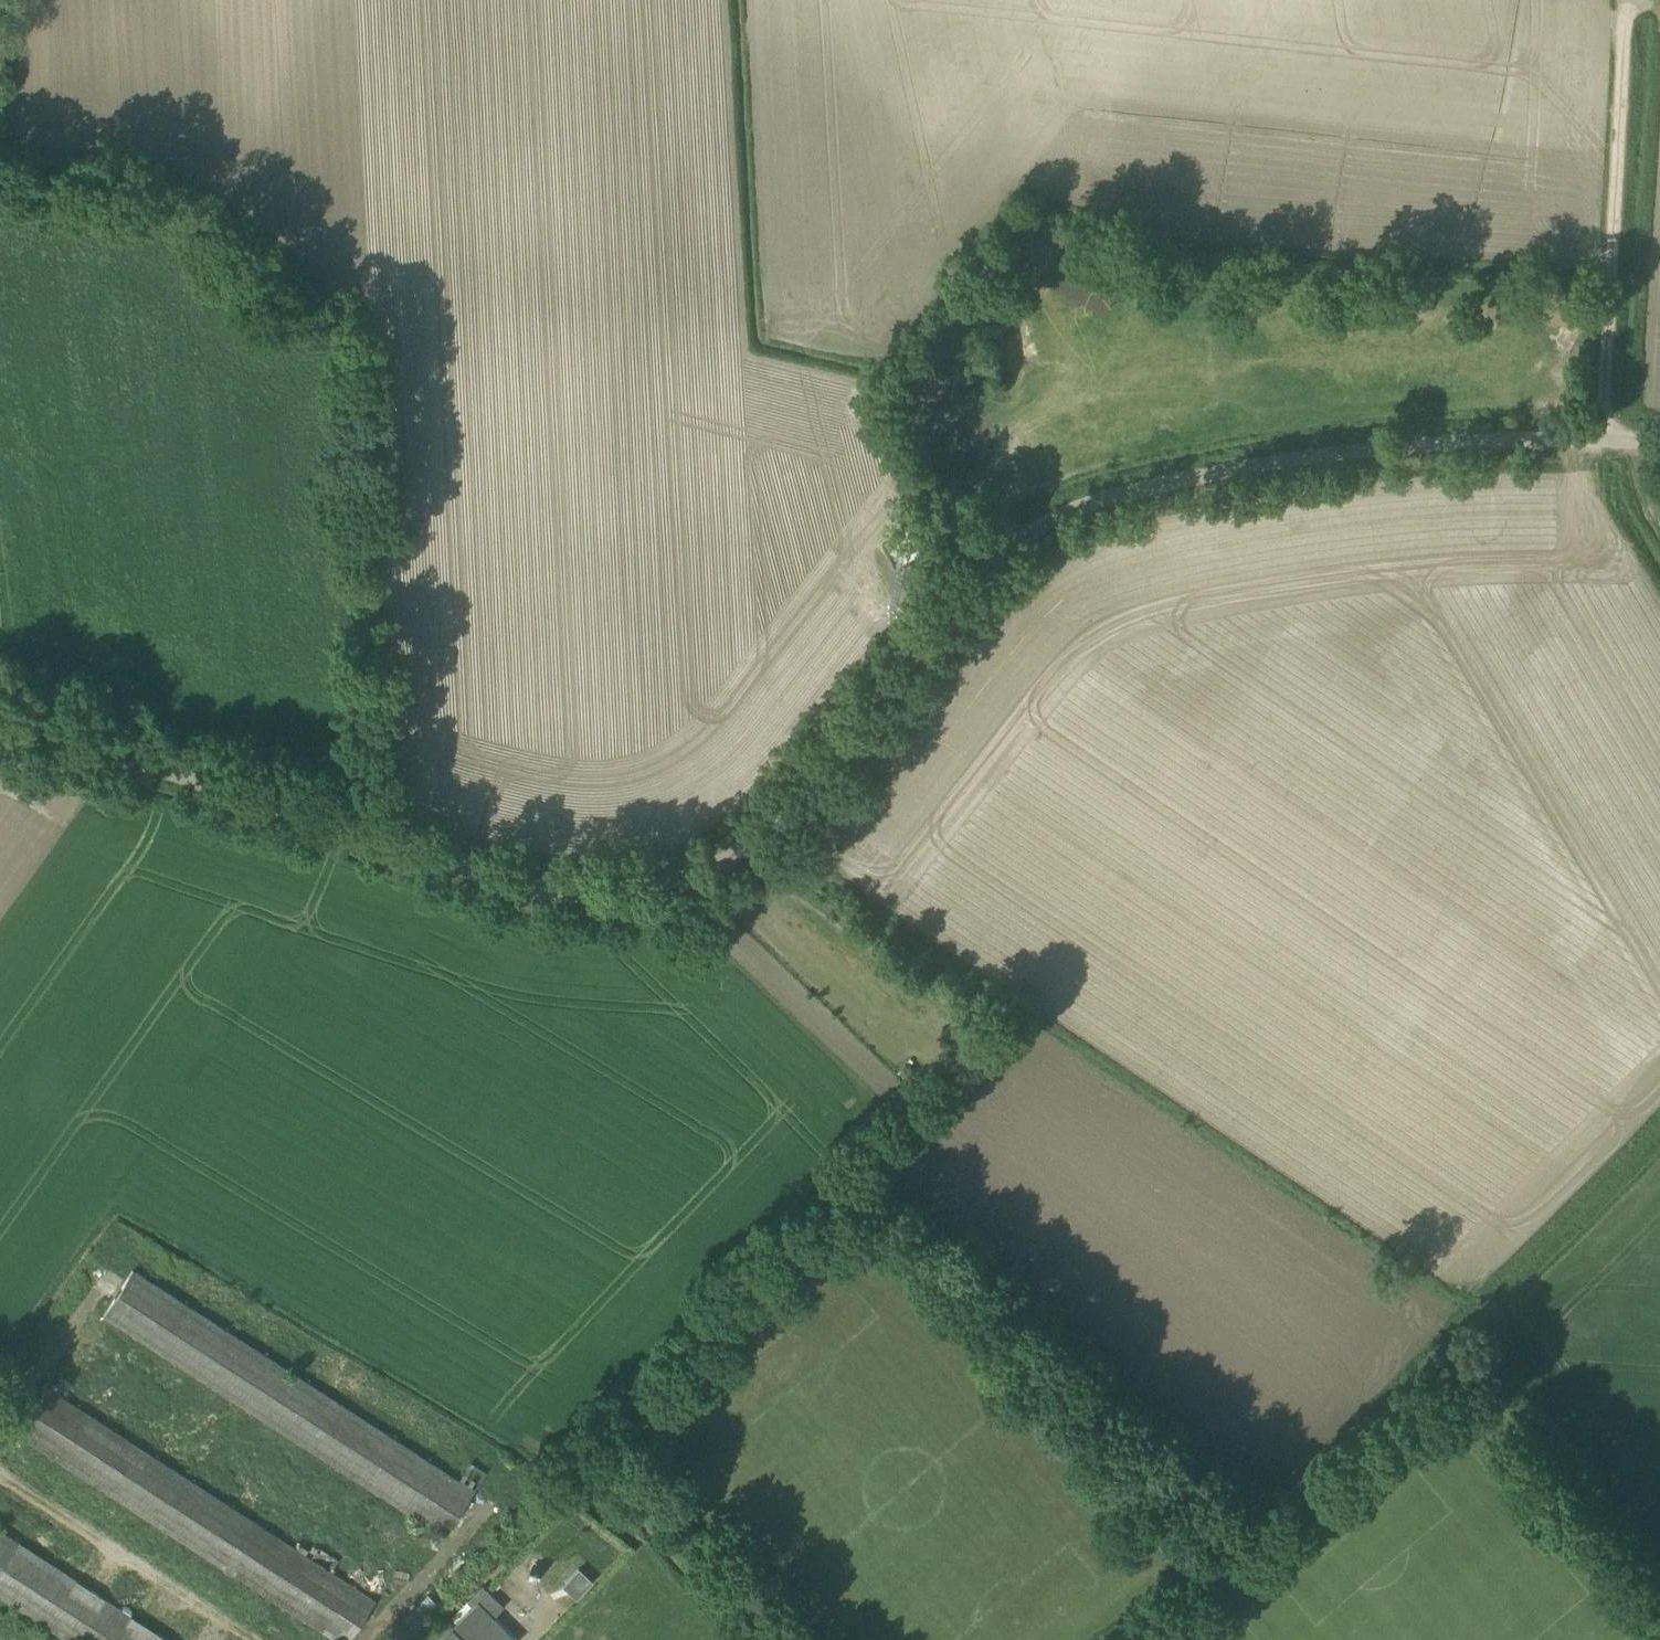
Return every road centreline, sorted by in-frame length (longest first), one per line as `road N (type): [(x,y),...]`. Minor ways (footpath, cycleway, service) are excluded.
road 1 (unclassified): [(0,716),(541,894),(620,894),(751,848),(1003,551),(1074,509),(1337,452),(1601,438),(1659,443)]
road 2 (track): [(1601,438),(1628,0)]

